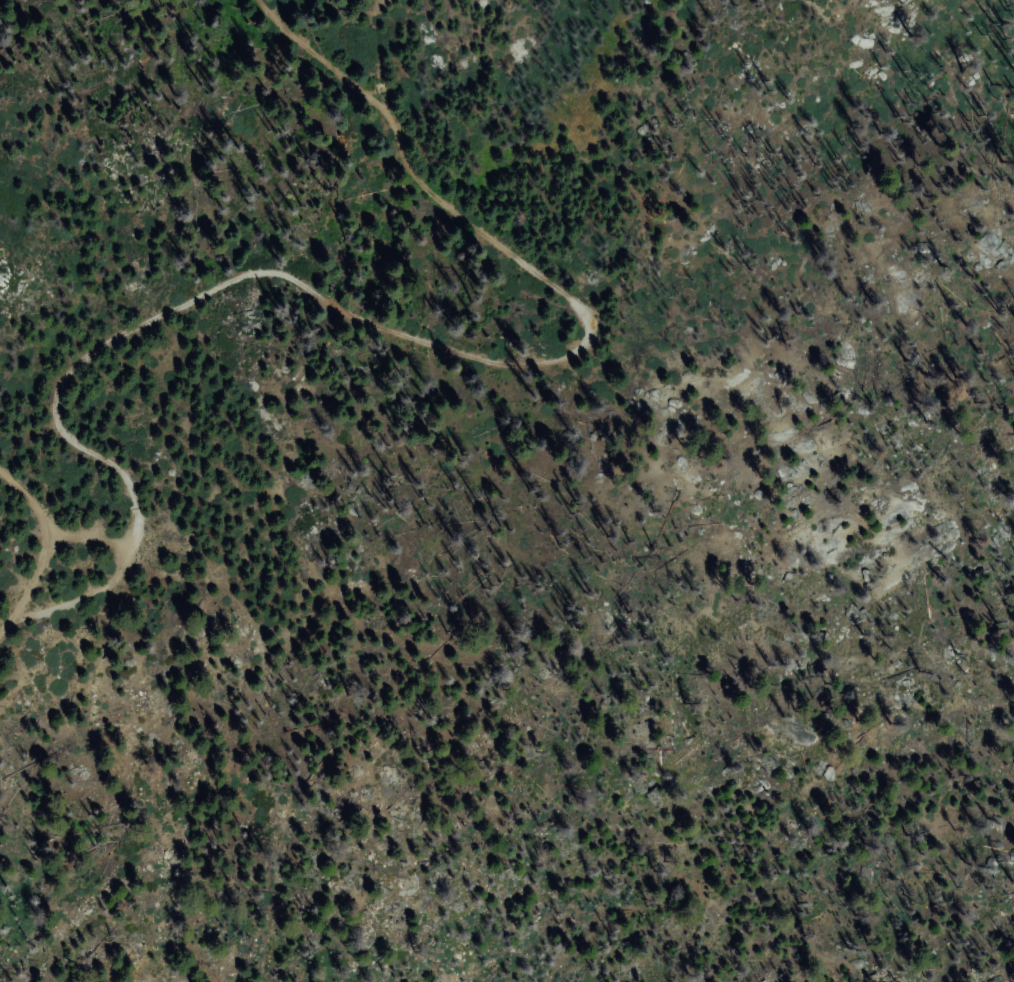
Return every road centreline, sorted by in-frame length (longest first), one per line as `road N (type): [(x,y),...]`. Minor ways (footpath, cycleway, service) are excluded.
road 1 (track): [(0,476),(40,519),(47,543),(0,633)]

